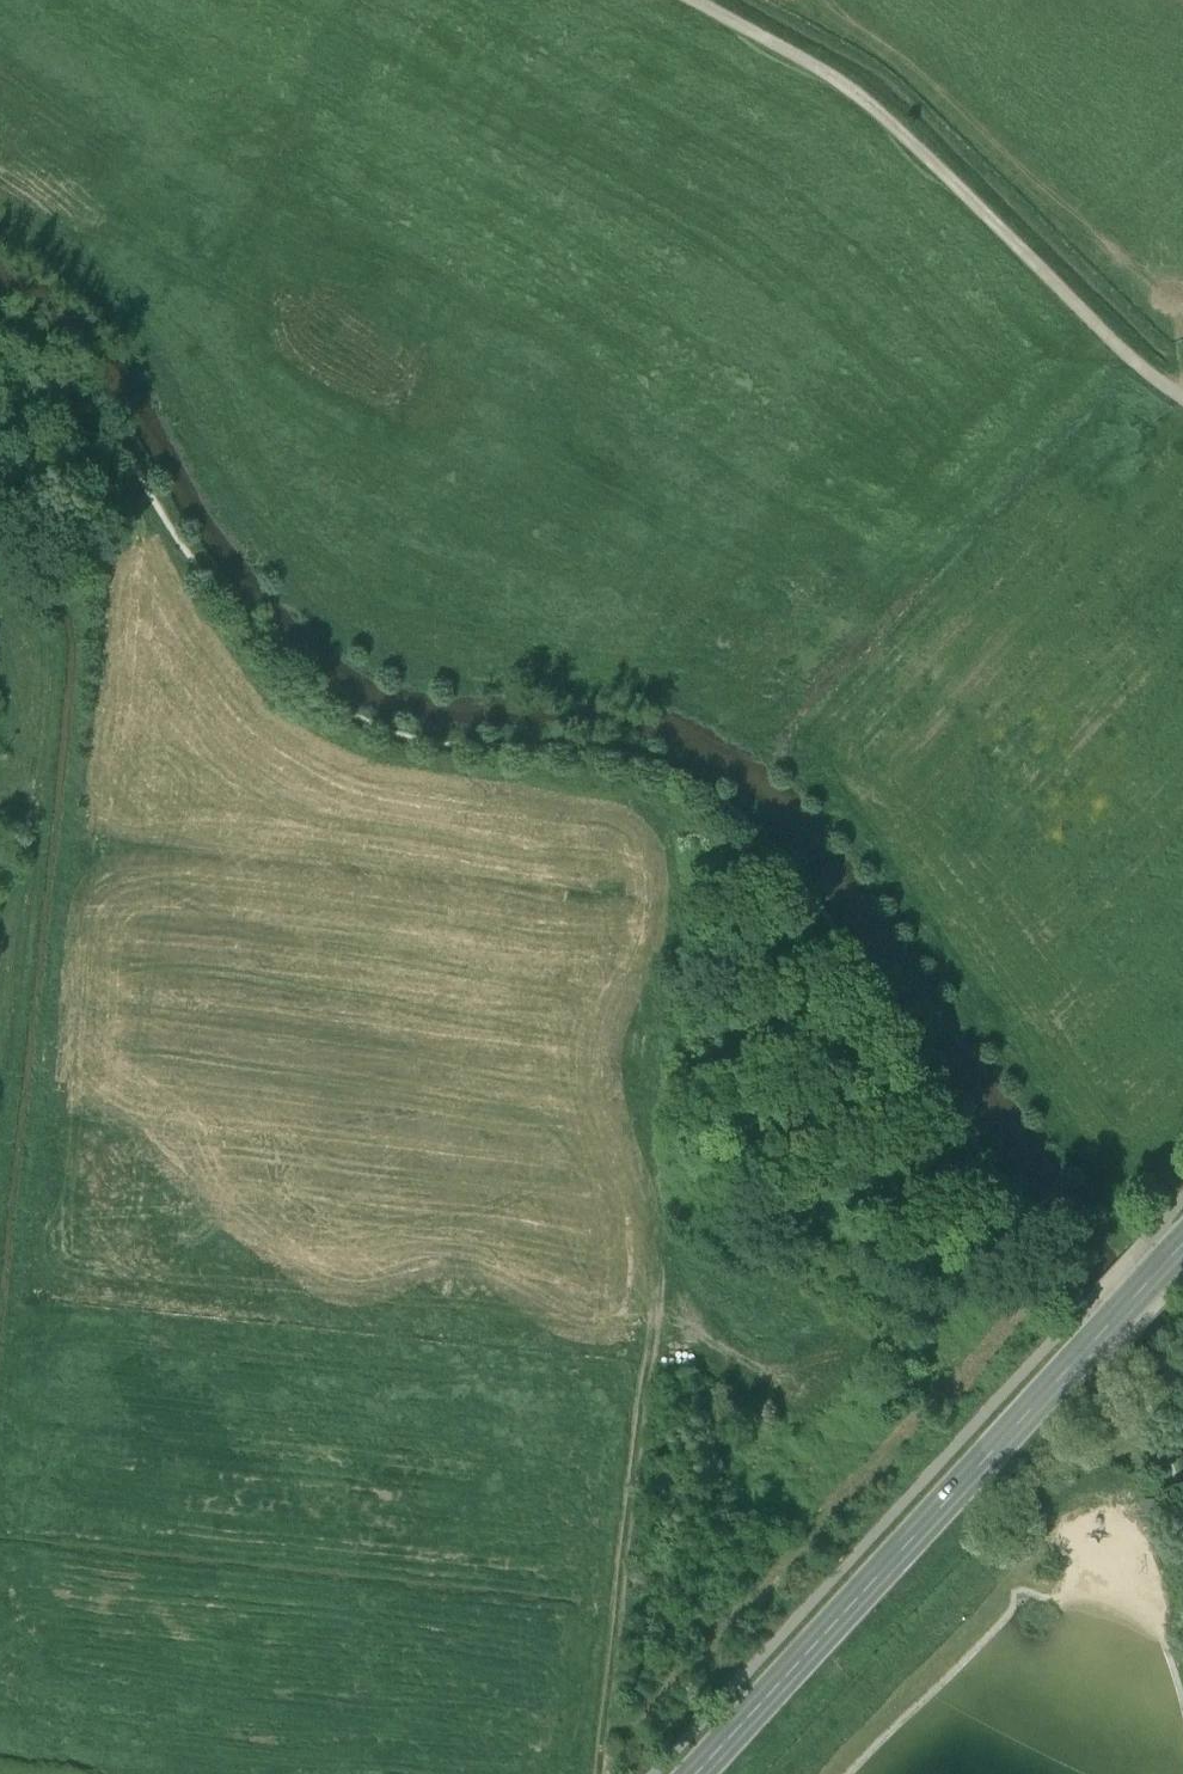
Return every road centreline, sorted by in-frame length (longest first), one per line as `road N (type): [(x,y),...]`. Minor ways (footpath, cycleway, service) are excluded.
road 1 (secondary): [(1182,1242),(695,1773)]
road 2 (track): [(1182,408),(864,94),(693,0)]

